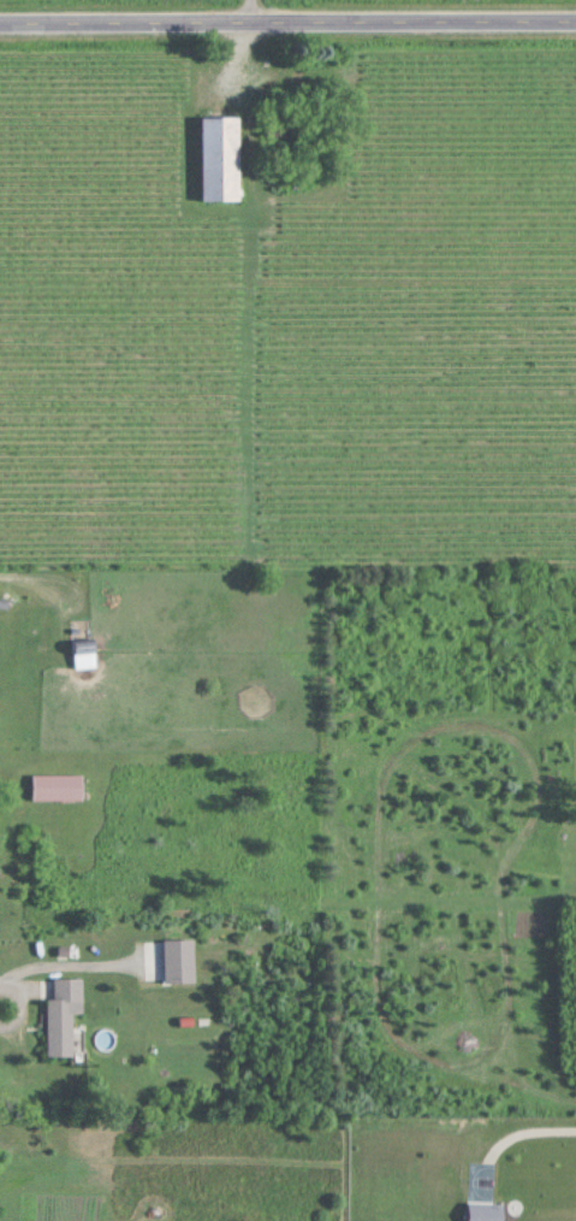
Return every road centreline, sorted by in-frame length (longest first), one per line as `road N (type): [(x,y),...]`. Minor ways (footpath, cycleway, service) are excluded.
road 1 (tertiary): [(575,11),(0,11)]

